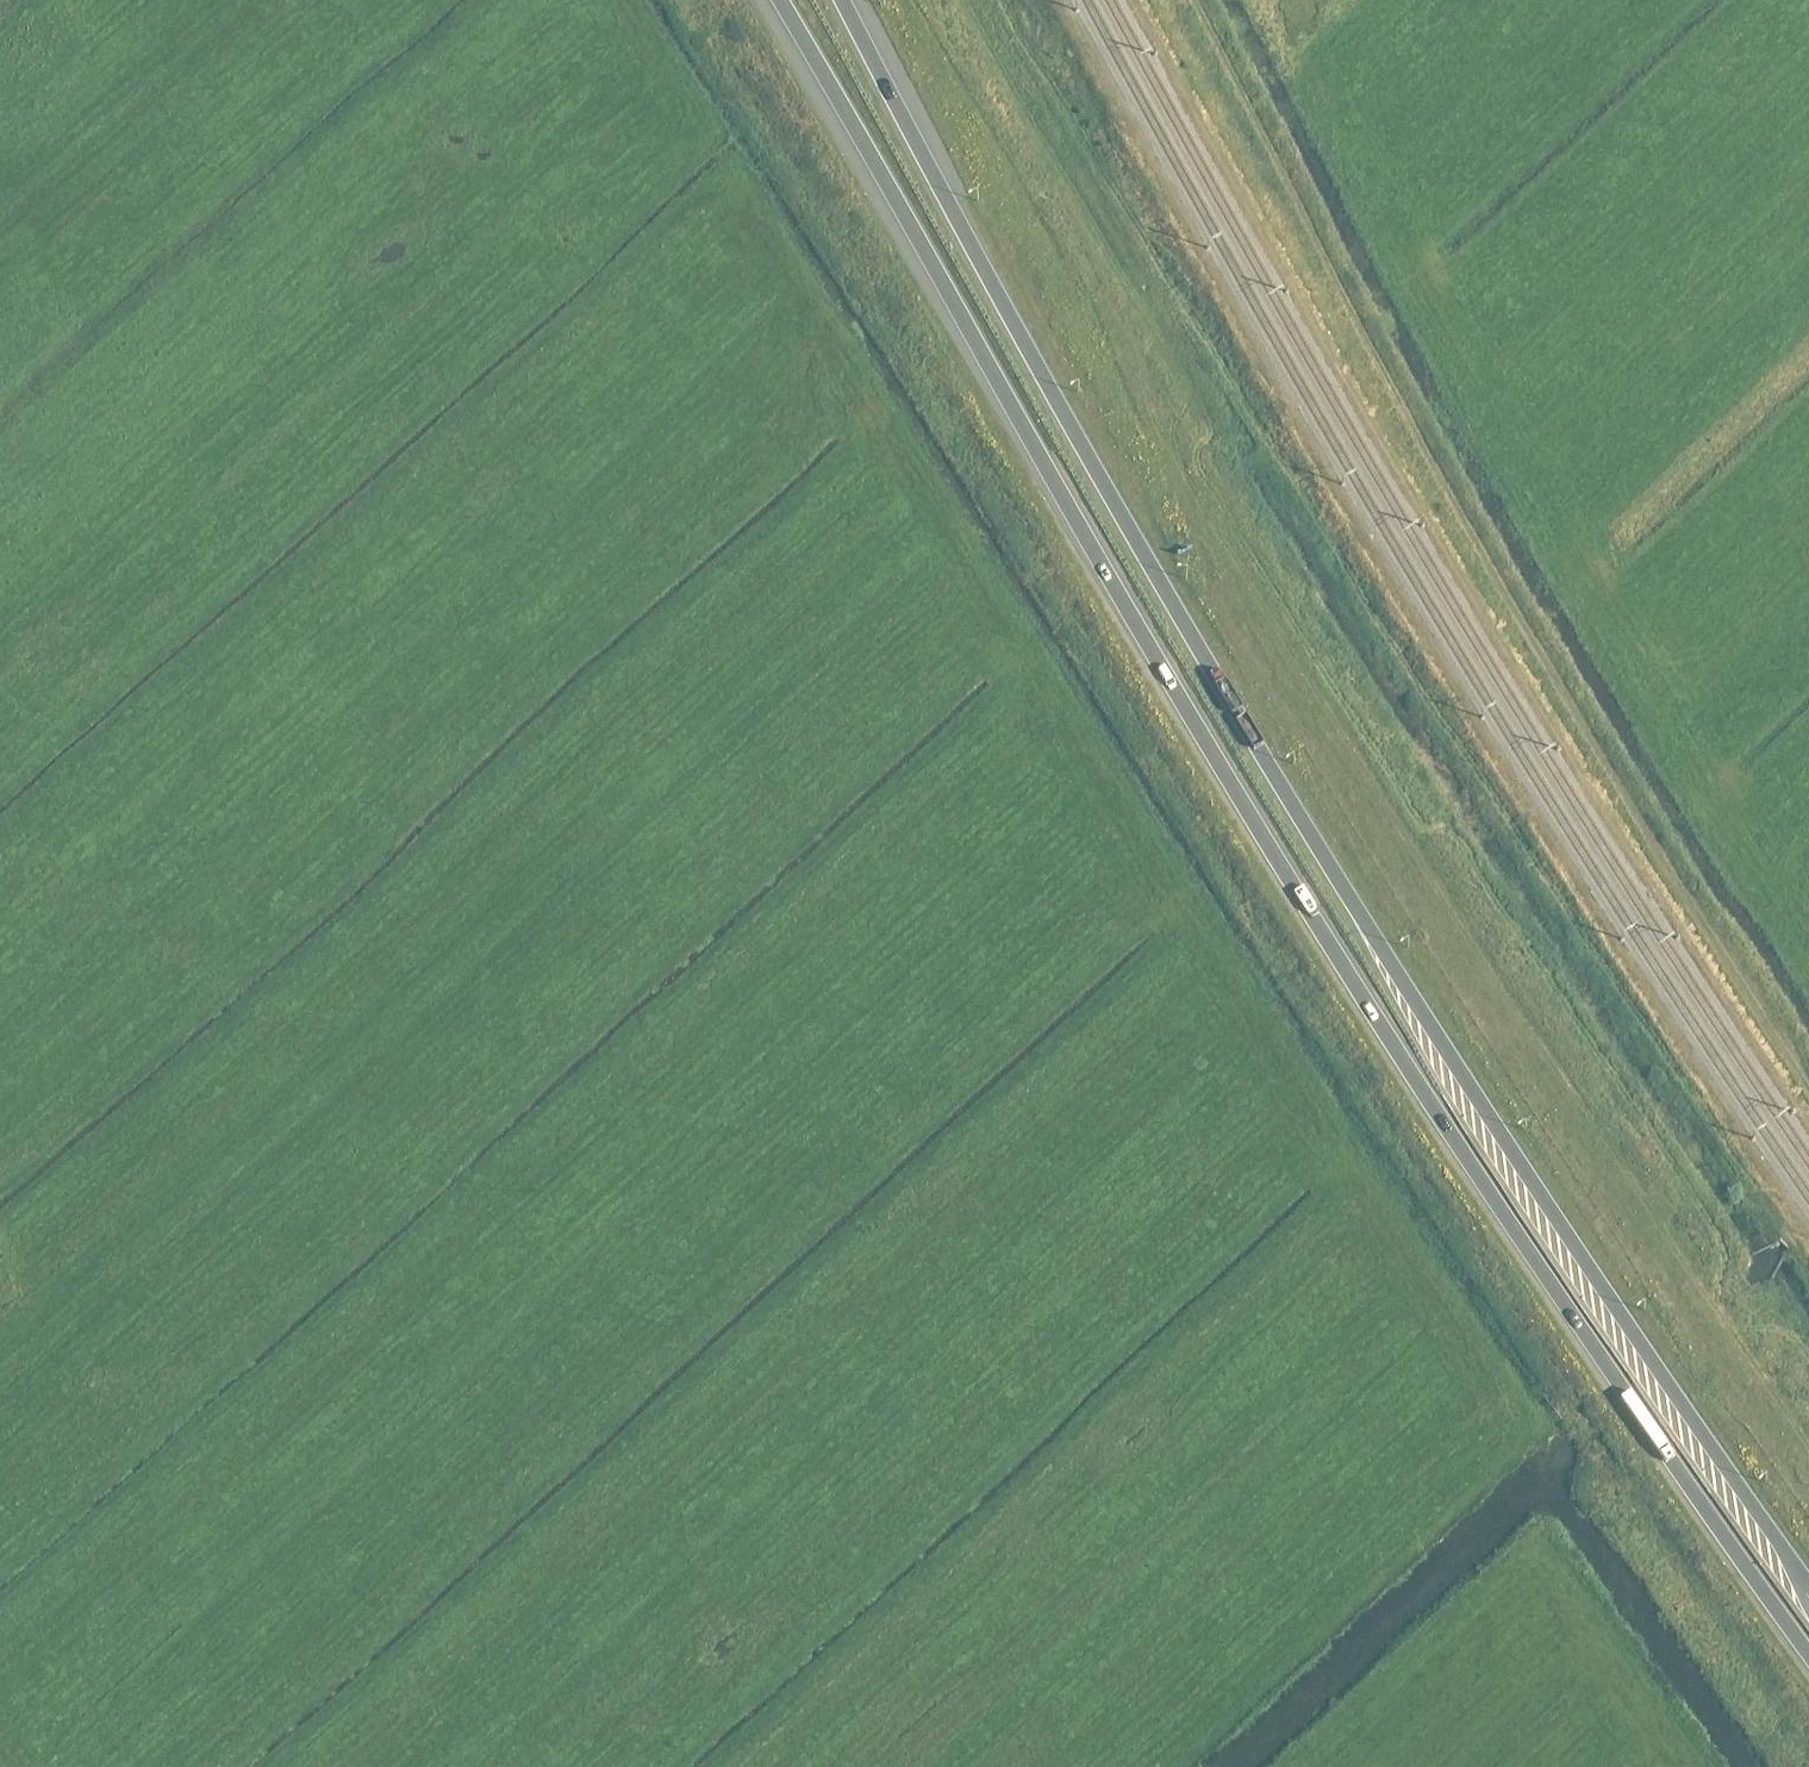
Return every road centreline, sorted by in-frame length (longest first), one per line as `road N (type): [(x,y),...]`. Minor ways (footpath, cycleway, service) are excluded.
road 1 (trunk): [(775,0),(1331,950),(1808,1652)]
road 2 (trunk): [(1808,1594),(1592,1276),(1211,673),(1080,449),(841,0)]

